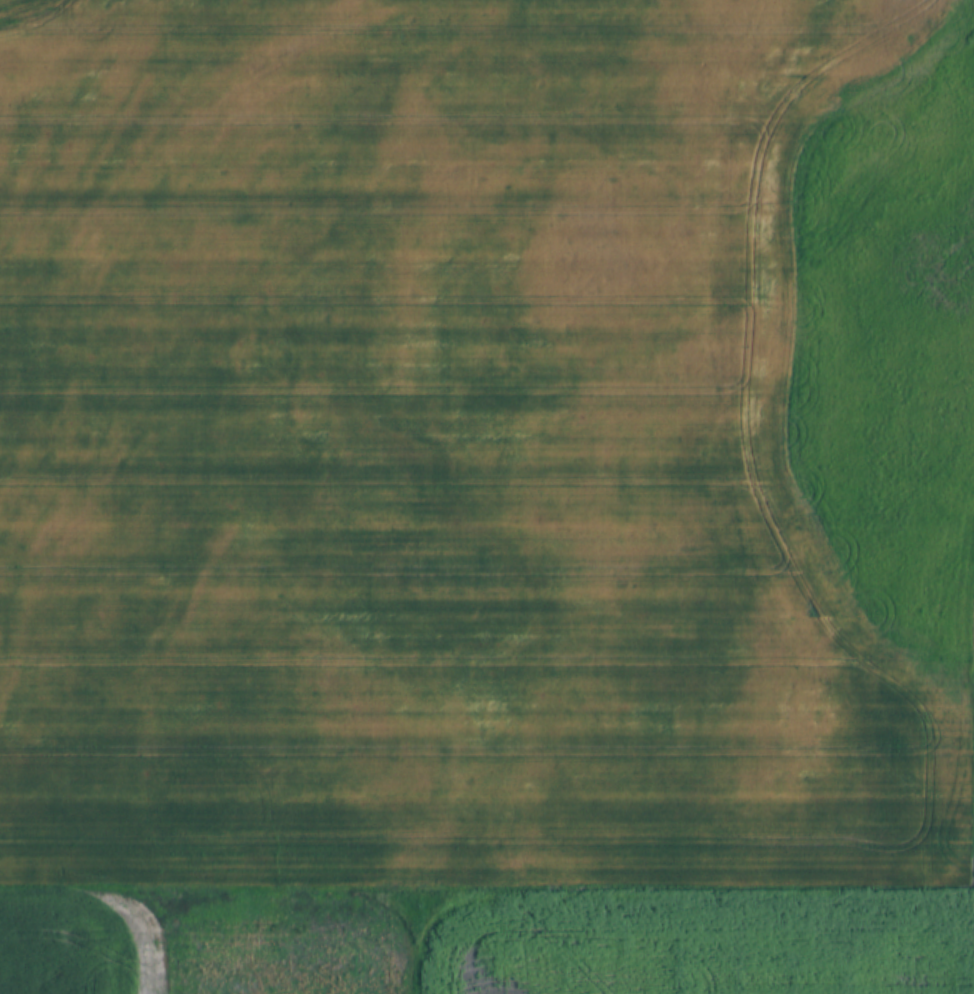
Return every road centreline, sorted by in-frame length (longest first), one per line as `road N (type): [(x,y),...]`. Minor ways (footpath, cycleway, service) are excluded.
road 1 (track): [(973,895),(0,888)]

